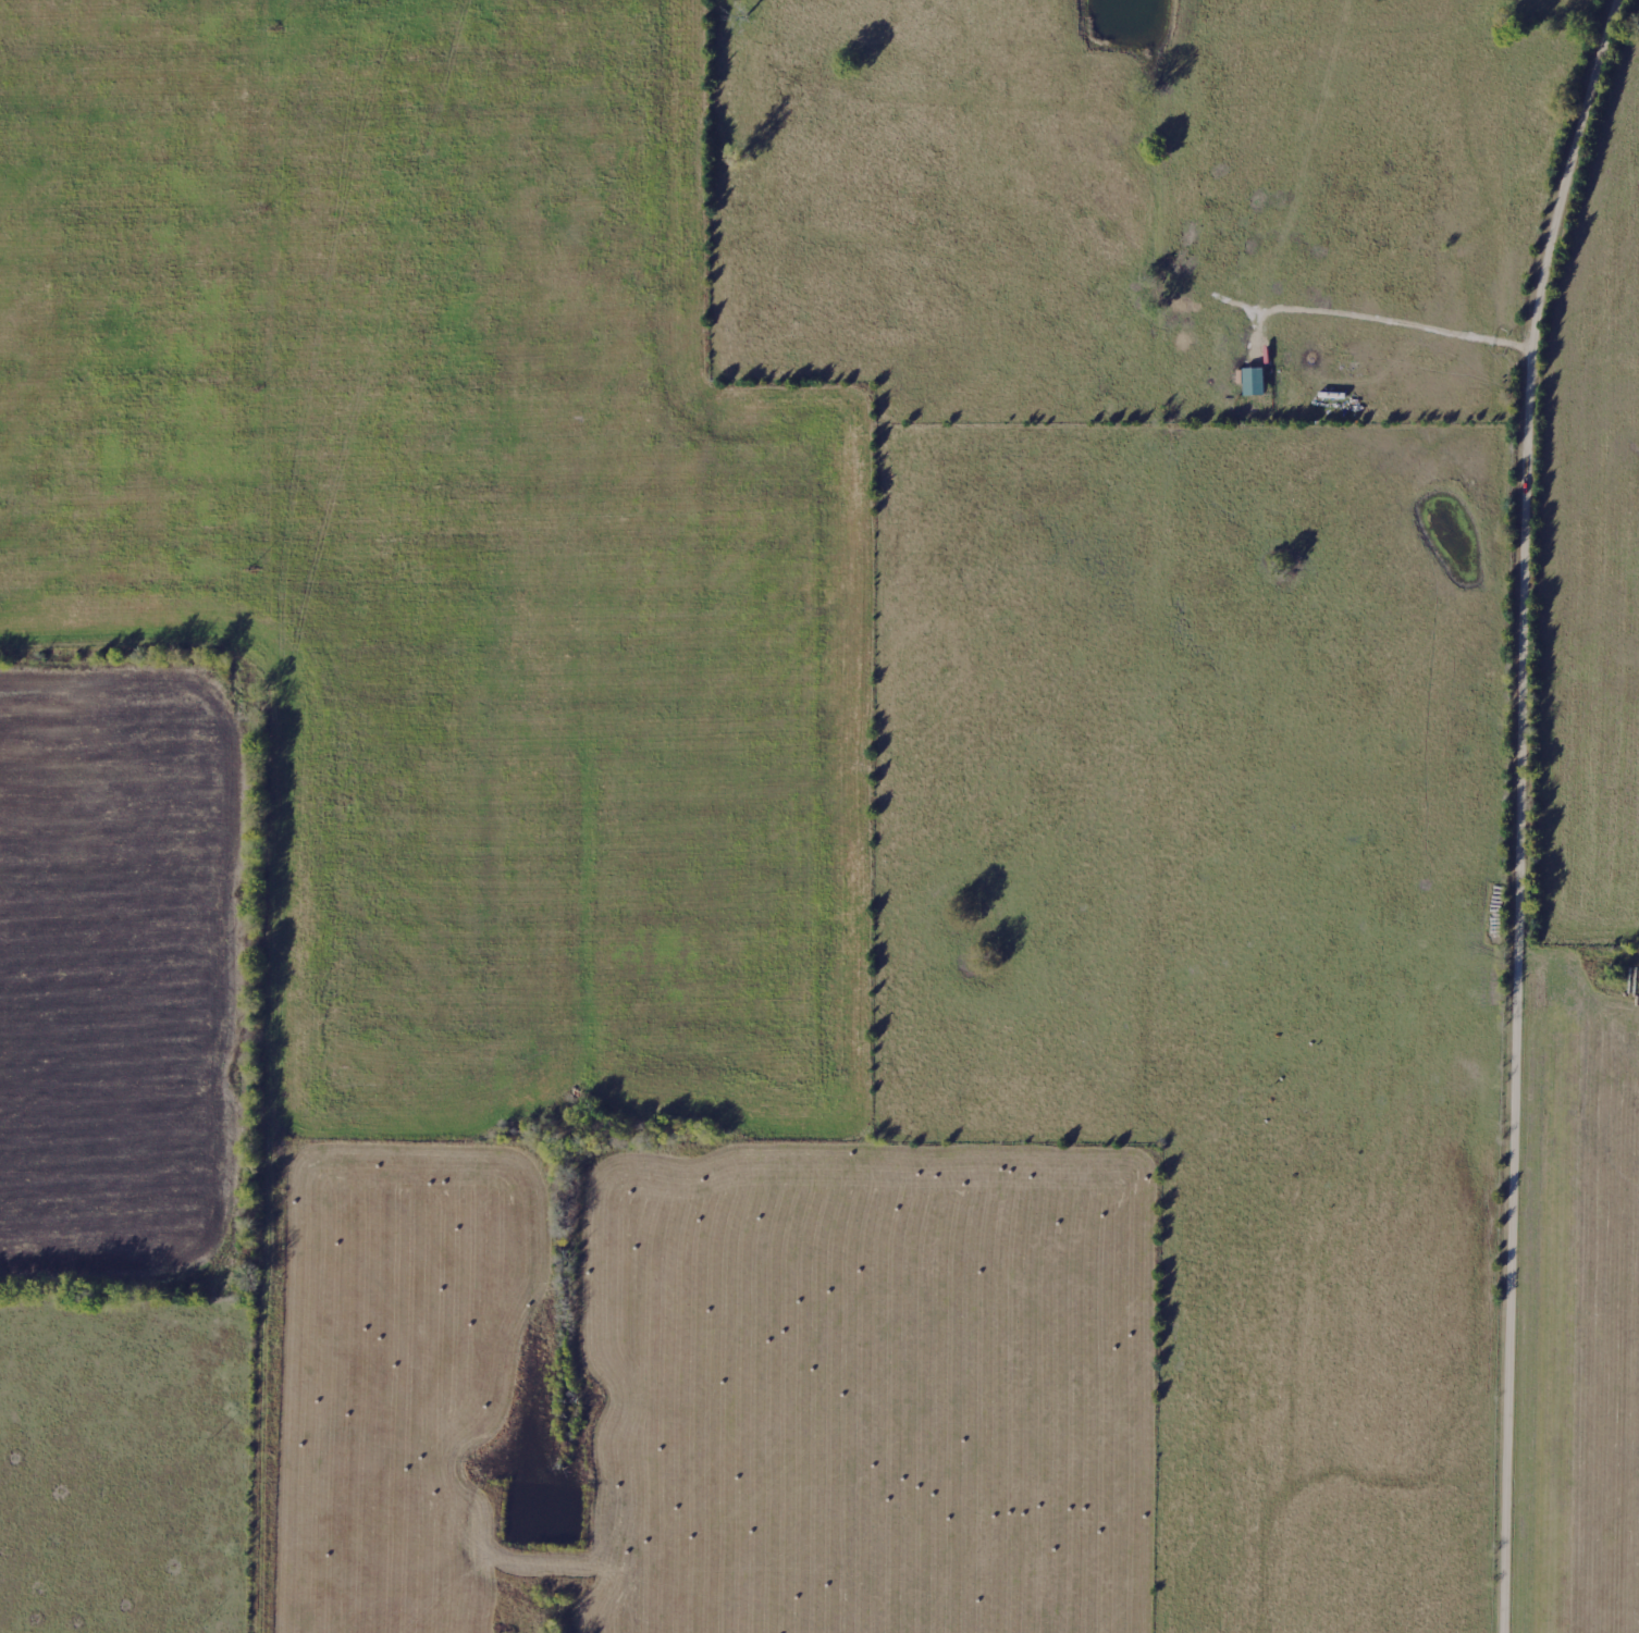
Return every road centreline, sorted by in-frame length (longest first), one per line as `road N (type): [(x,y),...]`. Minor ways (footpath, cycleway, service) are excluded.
road 1 (residential): [(1513,1632),(1539,387),(1565,222),(1625,0)]
road 2 (residential): [(270,1632),(282,697),(268,671),(233,650),(0,650)]

